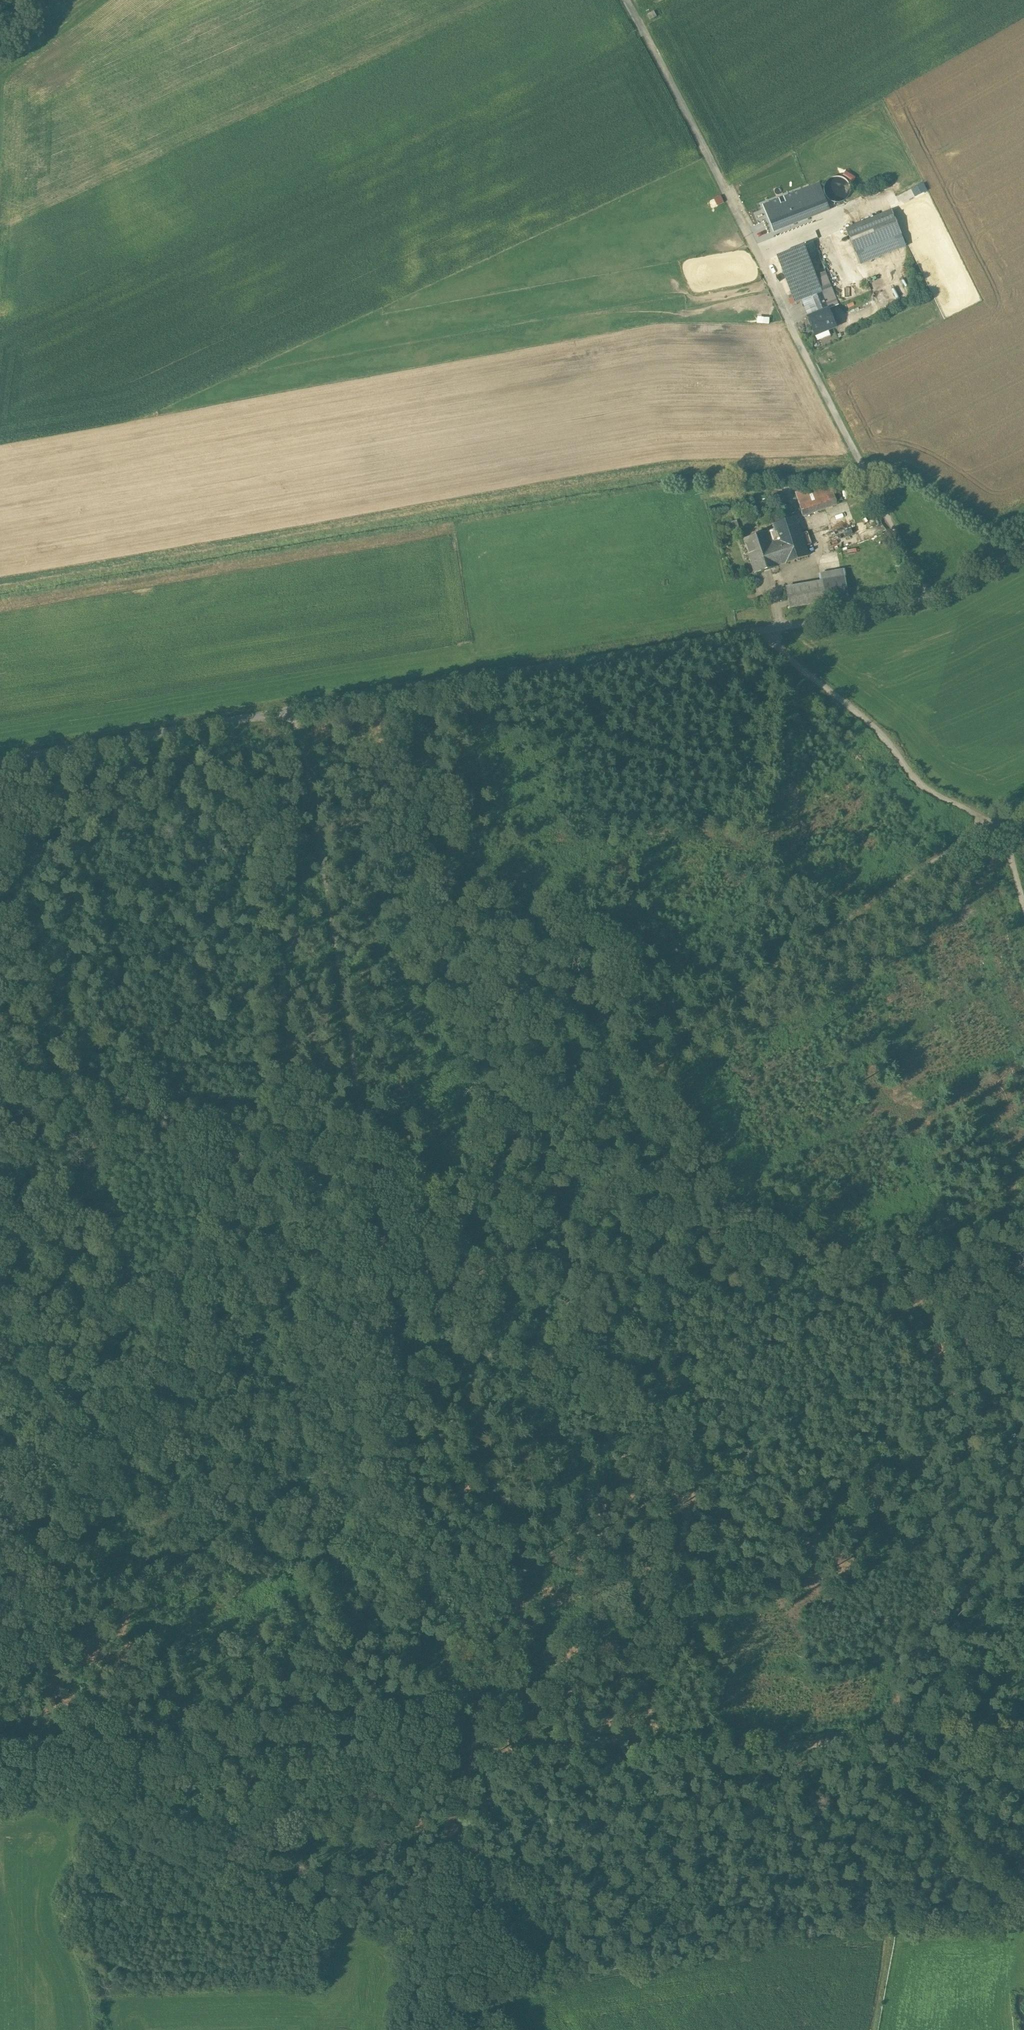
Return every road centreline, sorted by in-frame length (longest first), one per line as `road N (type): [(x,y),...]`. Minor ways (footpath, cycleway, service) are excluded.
road 1 (track): [(297,713),(466,1768),(438,2029)]
road 2 (track): [(0,1497),(994,820)]
road 3 (track): [(0,1796),(1023,1730)]
road 4 (unclassified): [(0,763),(927,597)]
road 5 (unclassified): [(625,0),(927,597)]
road 6 (track): [(994,820),(932,792),(885,737),(769,631)]
road 7 (track): [(925,1736),(1023,1604)]

